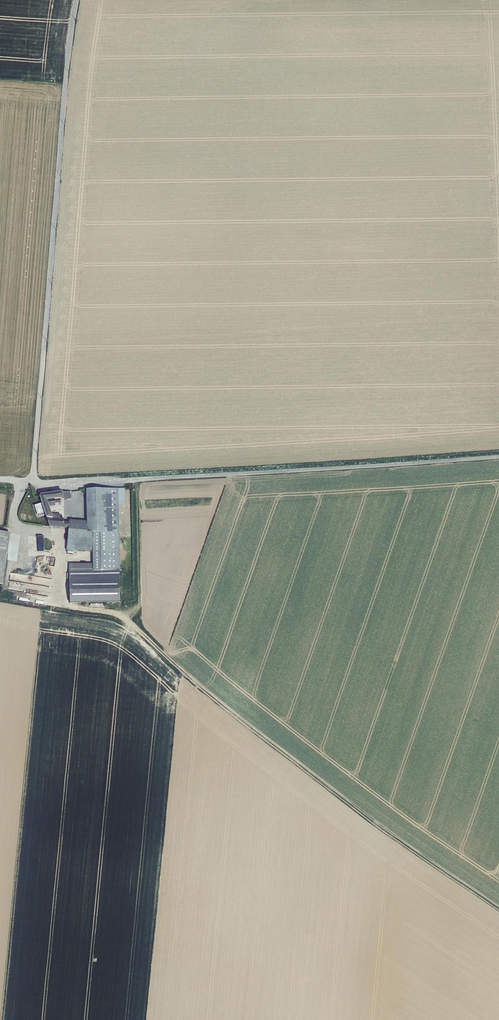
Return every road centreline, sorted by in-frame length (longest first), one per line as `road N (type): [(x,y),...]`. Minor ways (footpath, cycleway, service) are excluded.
road 1 (unclassified): [(77,0),(33,482)]
road 2 (unclassified): [(498,457),(33,482)]

